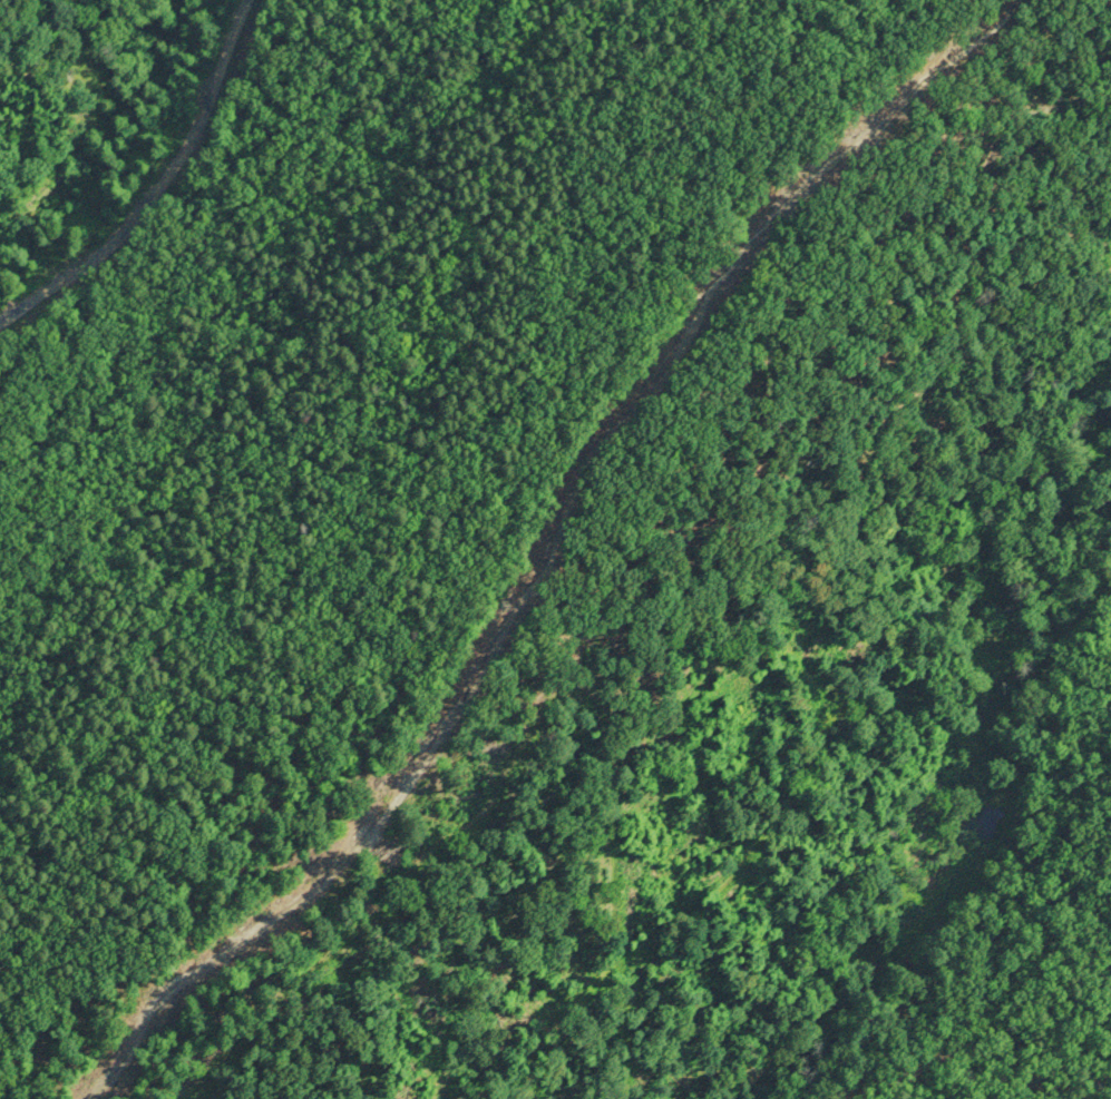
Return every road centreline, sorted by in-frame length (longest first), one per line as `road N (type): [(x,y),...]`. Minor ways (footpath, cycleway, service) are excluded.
road 1 (track): [(293,0),(246,125),(172,228),(136,265),(0,344)]

